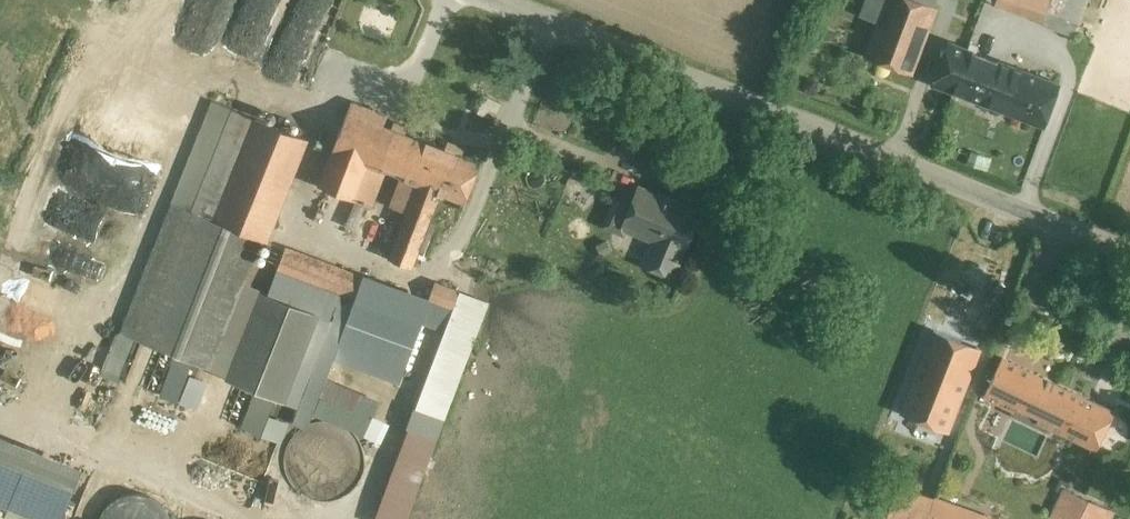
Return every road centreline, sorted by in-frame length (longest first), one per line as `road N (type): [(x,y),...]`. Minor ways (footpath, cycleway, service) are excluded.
road 1 (unclassified): [(1129,255),(480,0)]

